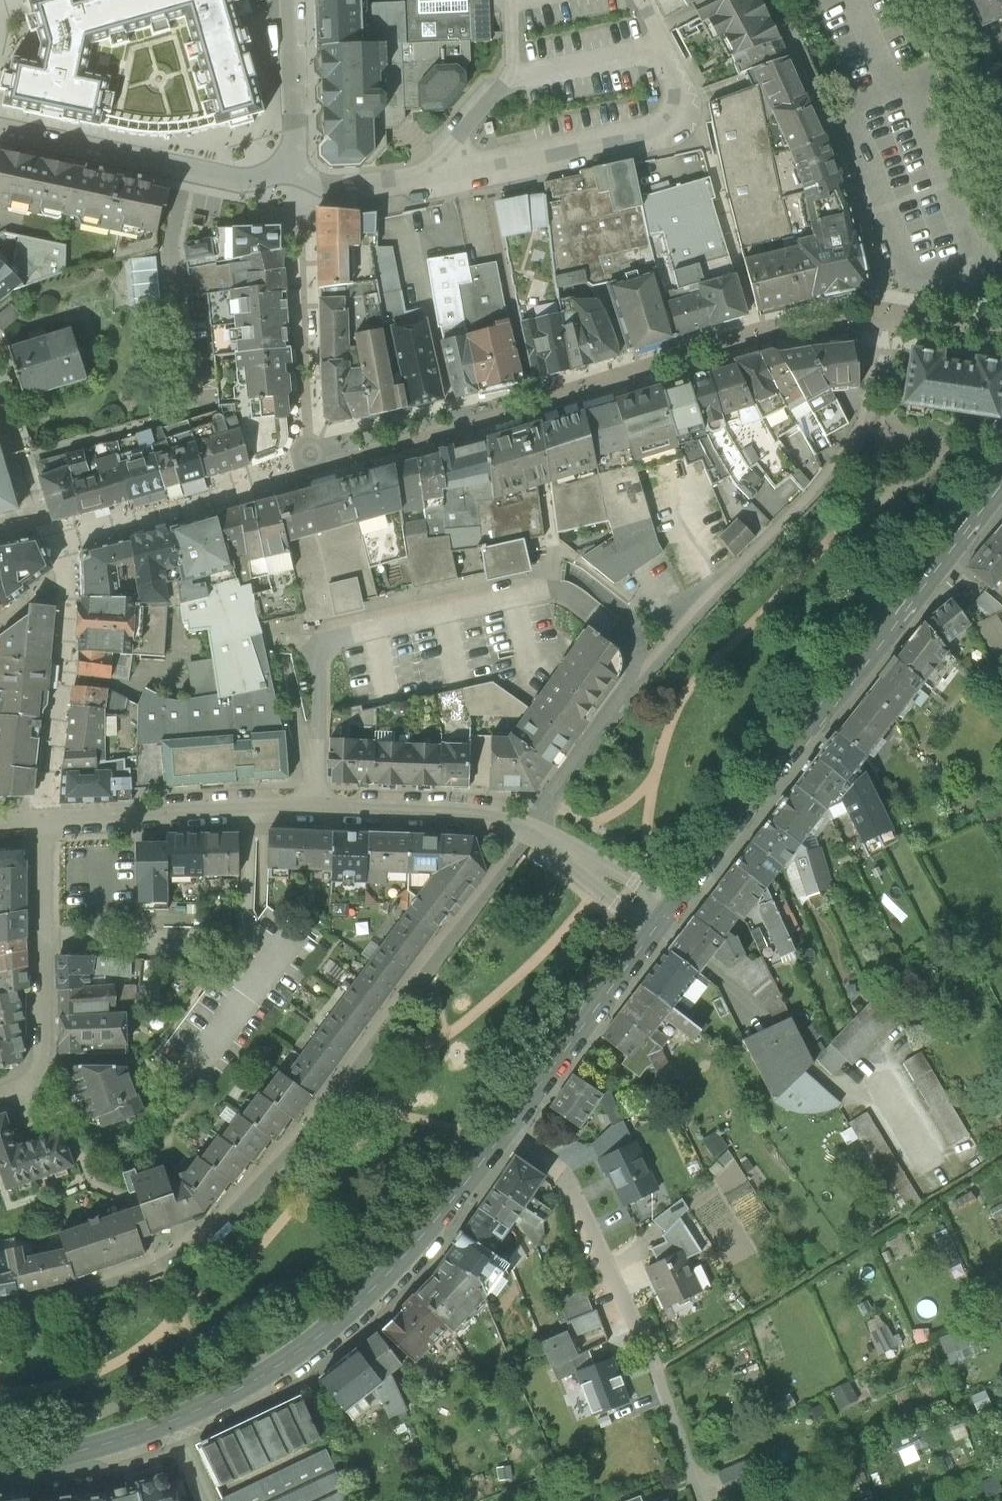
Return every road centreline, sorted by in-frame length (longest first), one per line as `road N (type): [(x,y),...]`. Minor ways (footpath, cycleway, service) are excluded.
road 1 (secondary): [(0,1468),(170,1423),(291,1358),(388,1275),(506,1131)]
road 2 (secondary): [(663,920),(991,490)]
road 3 (residential): [(51,820),(318,807),(472,814),(528,831)]
road 4 (residential): [(0,1096),(42,1072),(51,820)]
road 5 (residential): [(506,1131),(565,1177),(619,1278),(657,1373)]
road 6 (secondary): [(506,1131),(663,920)]
road 7 (unclassified): [(186,404),(172,252),(189,171)]
road 8 (residential): [(189,171),(0,131)]
road 9 (residential): [(528,831),(638,679)]
road 10 (residential): [(295,0),(295,166)]
road 11 (residential): [(528,831),(663,920)]
road 12 (secondary): [(1001,149),(946,0)]
road 13 (residential): [(295,166),(331,188),(425,179)]
road 14 (unclassified): [(657,1373),(699,1500)]

